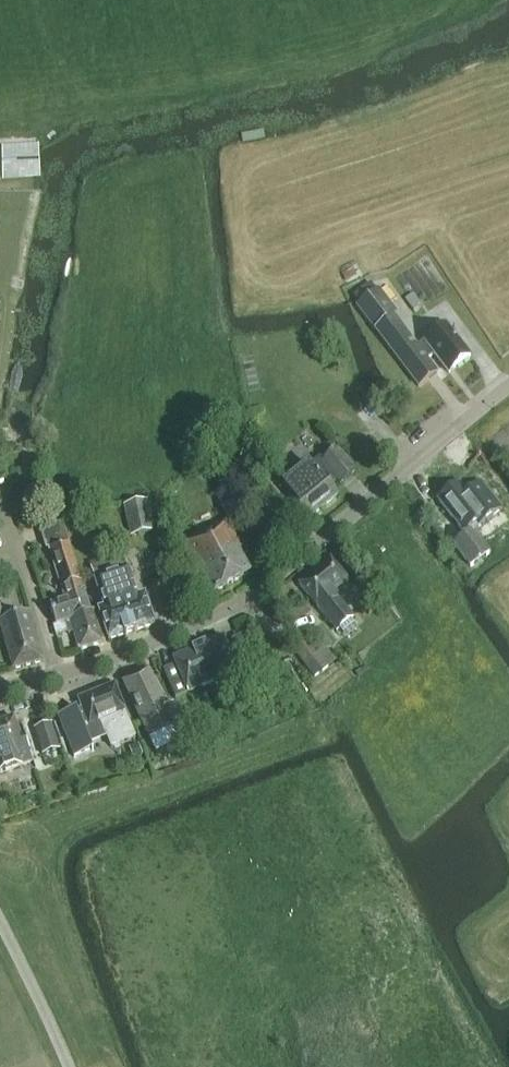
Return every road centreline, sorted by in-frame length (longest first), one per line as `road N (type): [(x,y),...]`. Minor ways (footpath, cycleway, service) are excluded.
road 1 (tertiary): [(0,691),(121,656),(224,612),(508,386)]
road 2 (track): [(154,485),(192,626)]

